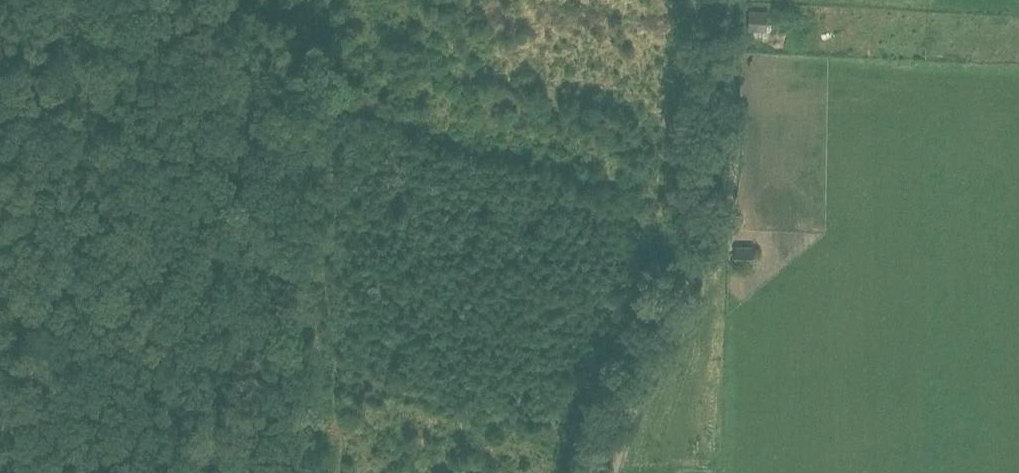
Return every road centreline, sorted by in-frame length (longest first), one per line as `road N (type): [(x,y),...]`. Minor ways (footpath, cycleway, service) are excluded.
road 1 (track): [(614,472),(647,371),(727,196),(731,0)]

